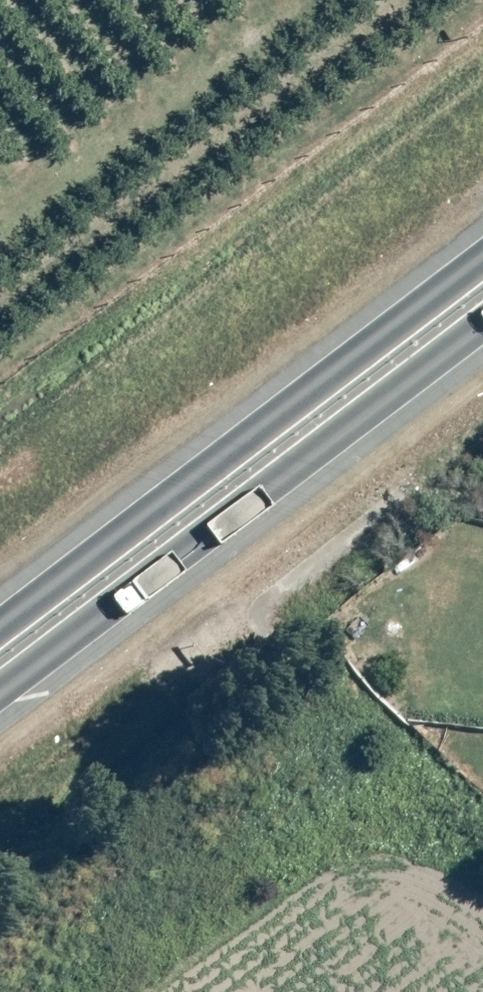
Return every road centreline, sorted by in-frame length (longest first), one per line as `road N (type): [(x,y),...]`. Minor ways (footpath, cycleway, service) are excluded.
road 1 (trunk): [(0,617),(482,249)]
road 2 (trunk): [(482,331),(0,695)]

